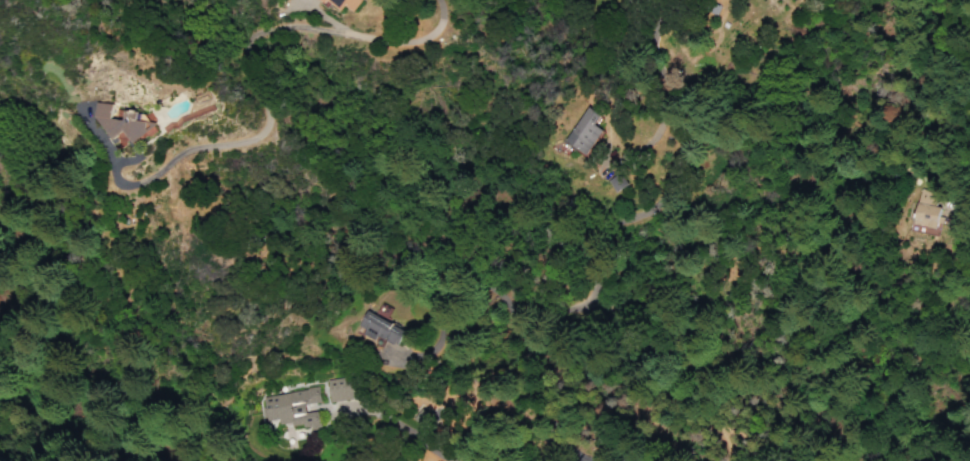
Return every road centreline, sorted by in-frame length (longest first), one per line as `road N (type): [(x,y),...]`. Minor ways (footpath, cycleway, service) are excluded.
road 1 (residential): [(438,0),(439,20),(412,41),(254,25),(235,58),(267,125),(254,143),(199,151),(143,186)]

